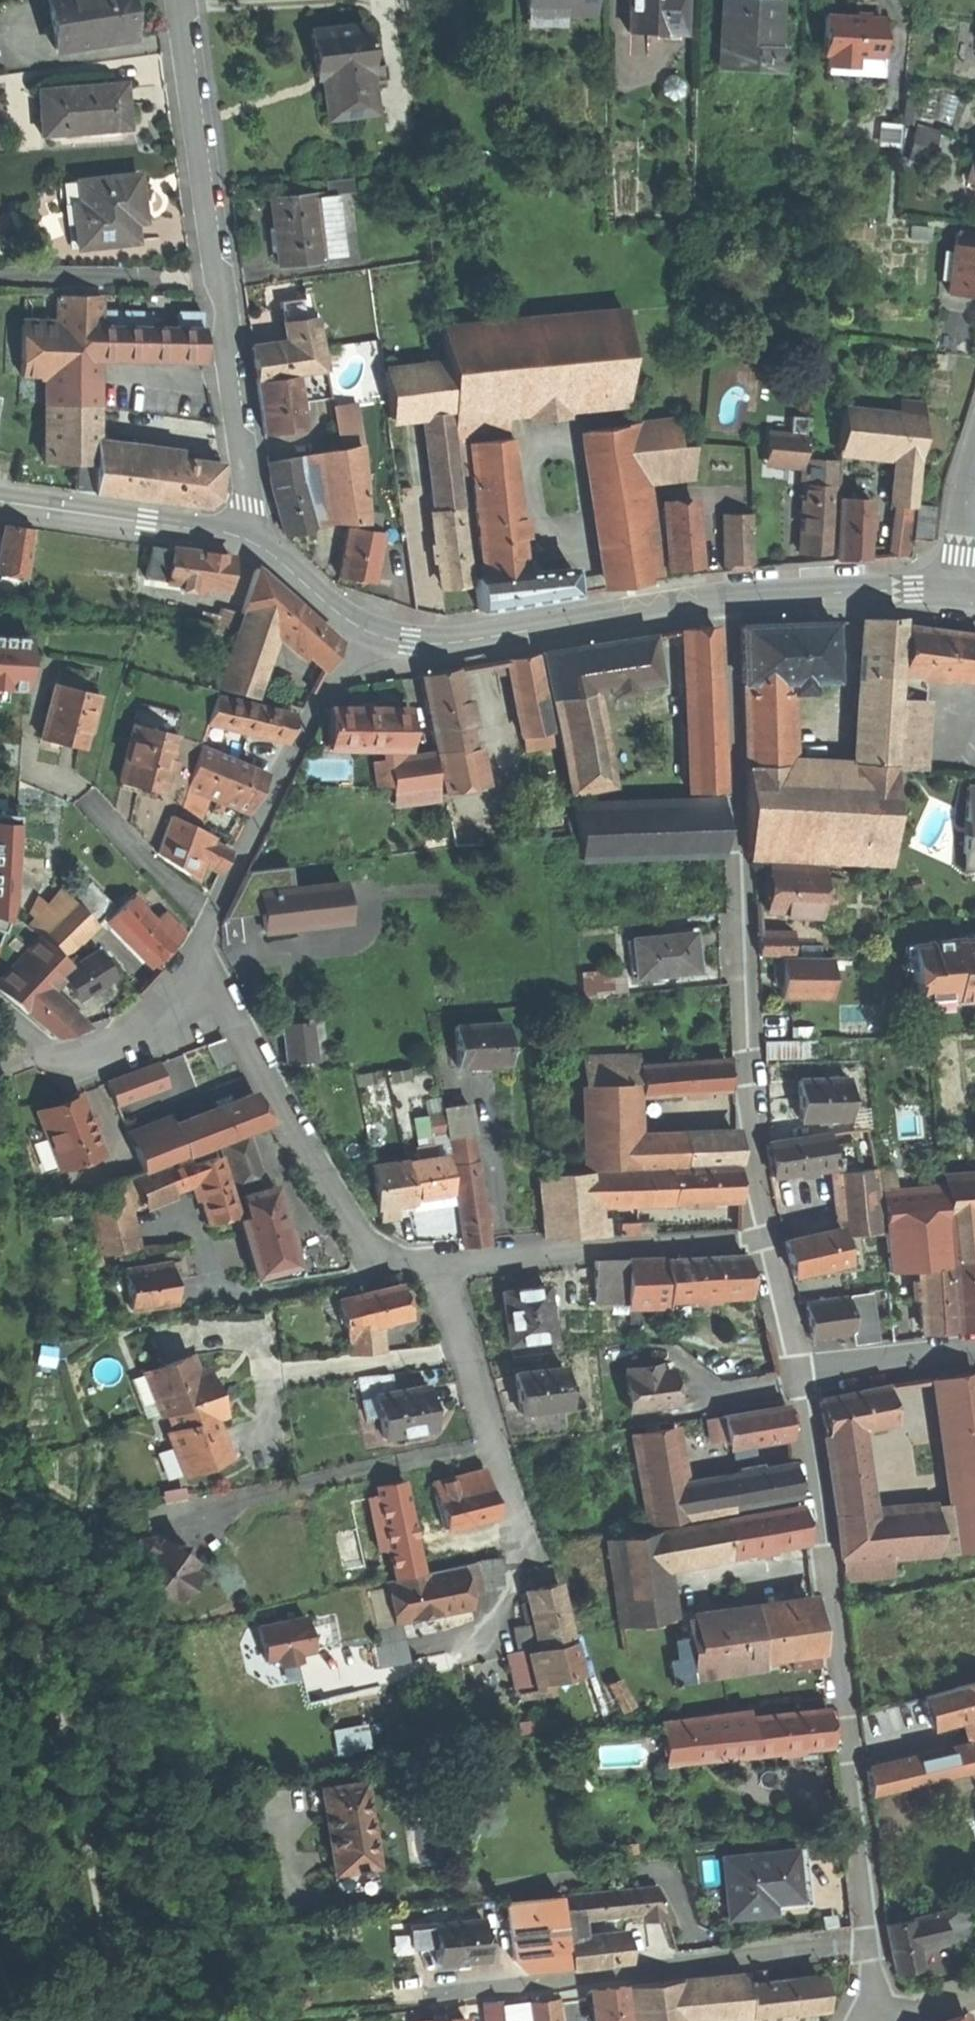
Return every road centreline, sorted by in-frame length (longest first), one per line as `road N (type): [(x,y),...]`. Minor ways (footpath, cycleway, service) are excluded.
road 1 (residential): [(767,1240),(744,1060),(724,598)]
road 2 (residential): [(866,1942),(801,1372)]
road 3 (residential): [(179,0),(252,507),(249,534)]
road 4 (residential): [(866,1942),(410,1994)]
road 5 (track): [(0,1587),(60,1725),(120,2020)]
road 6 (residential): [(185,976),(224,1008),(282,1123),(370,1253),(396,1266),(437,1262)]
road 7 (residential): [(367,628),(327,690),(185,976)]
road 8 (tertiary): [(367,628),(409,642),(461,641),(724,598)]
road 9 (residential): [(437,1262),(767,1240)]
road 10 (residential): [(437,1262),(527,1550)]
road 11 (tertiary): [(0,498),(249,534)]
road 12 (tertiary): [(724,598),(954,592)]
road 13 (residential): [(185,976),(140,1034),(78,1062),(31,1056),(0,1037)]
road 14 (residential): [(974,1344),(801,1372)]
road 15 (tertiary): [(249,534),(367,628)]
road 16 (residential): [(801,1372),(767,1240)]

